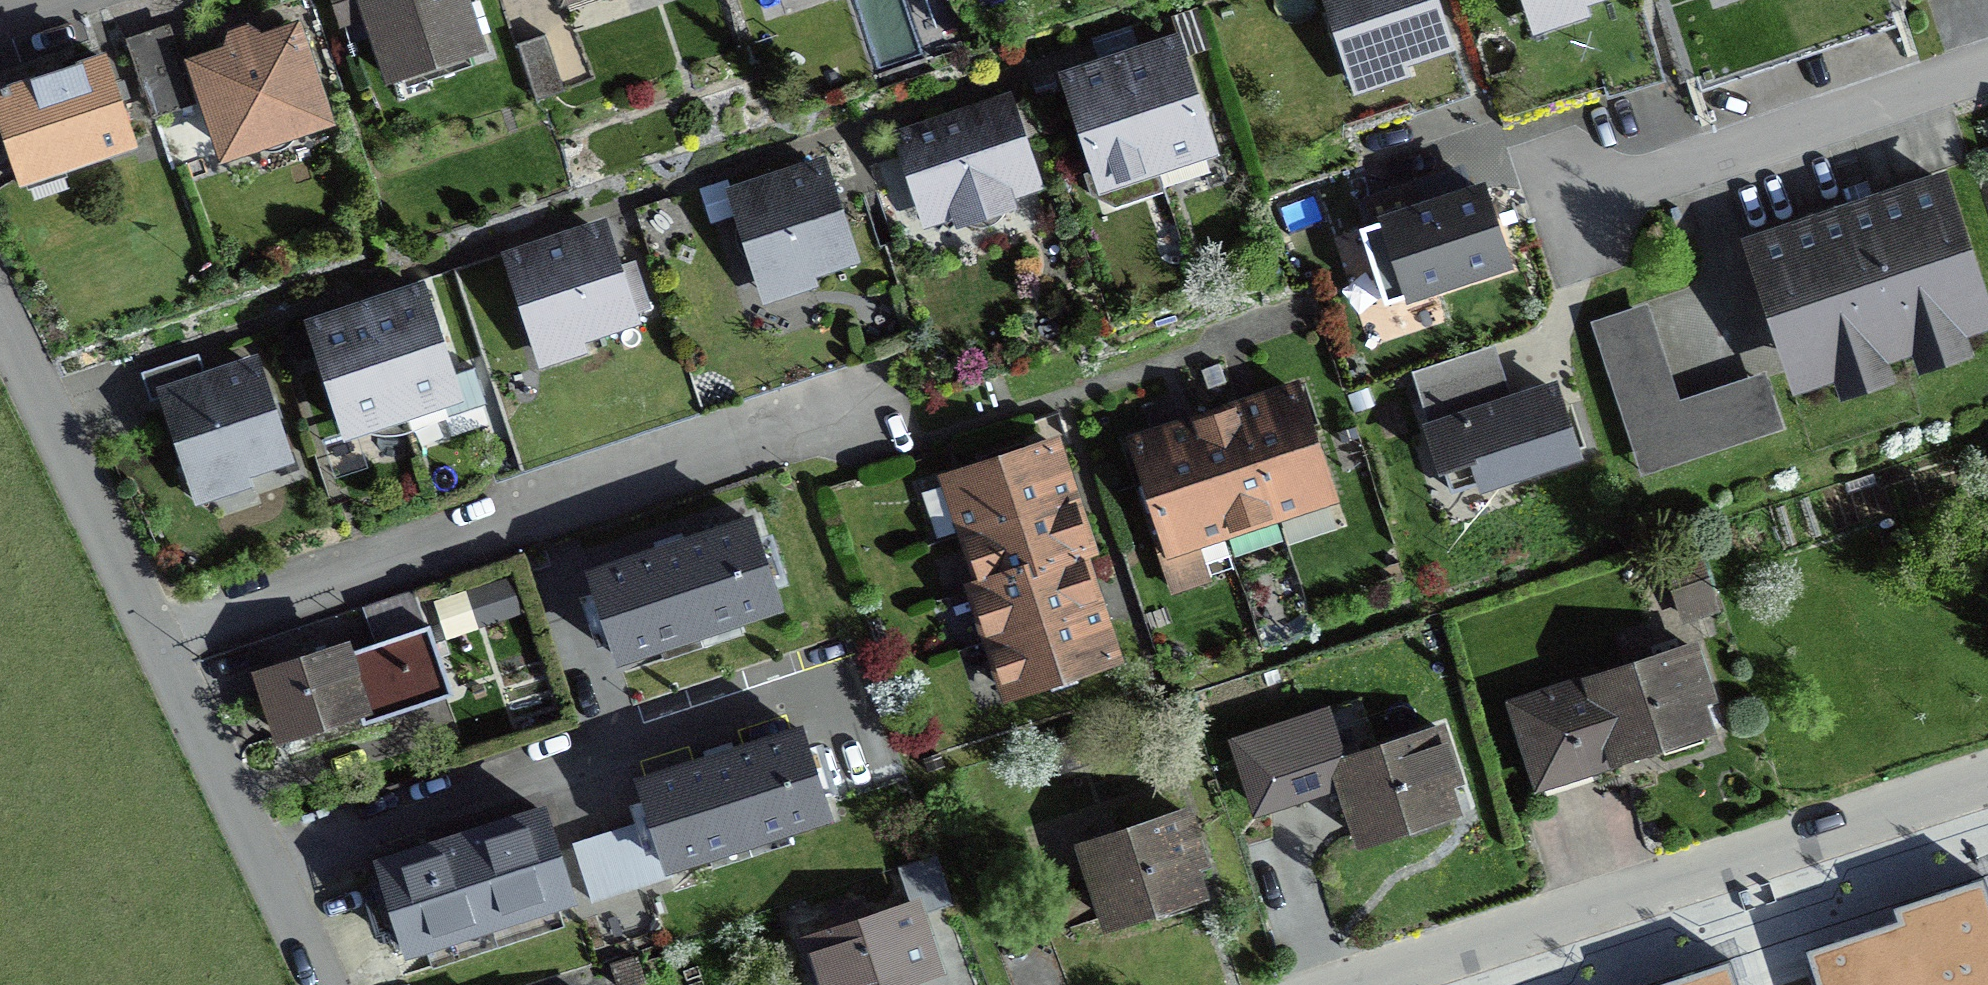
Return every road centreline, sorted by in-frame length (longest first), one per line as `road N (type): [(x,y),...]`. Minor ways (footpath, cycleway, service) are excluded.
road 1 (residential): [(152,636),(885,404)]
road 2 (residential): [(1351,984),(1987,776)]
road 3 (residential): [(257,868),(766,705)]
road 4 (residential): [(1553,215),(1987,66)]
road 5 (residential): [(0,321),(152,636)]
road 6 (residential): [(152,636),(257,868)]
road 7 (residential): [(257,868),(317,984)]

